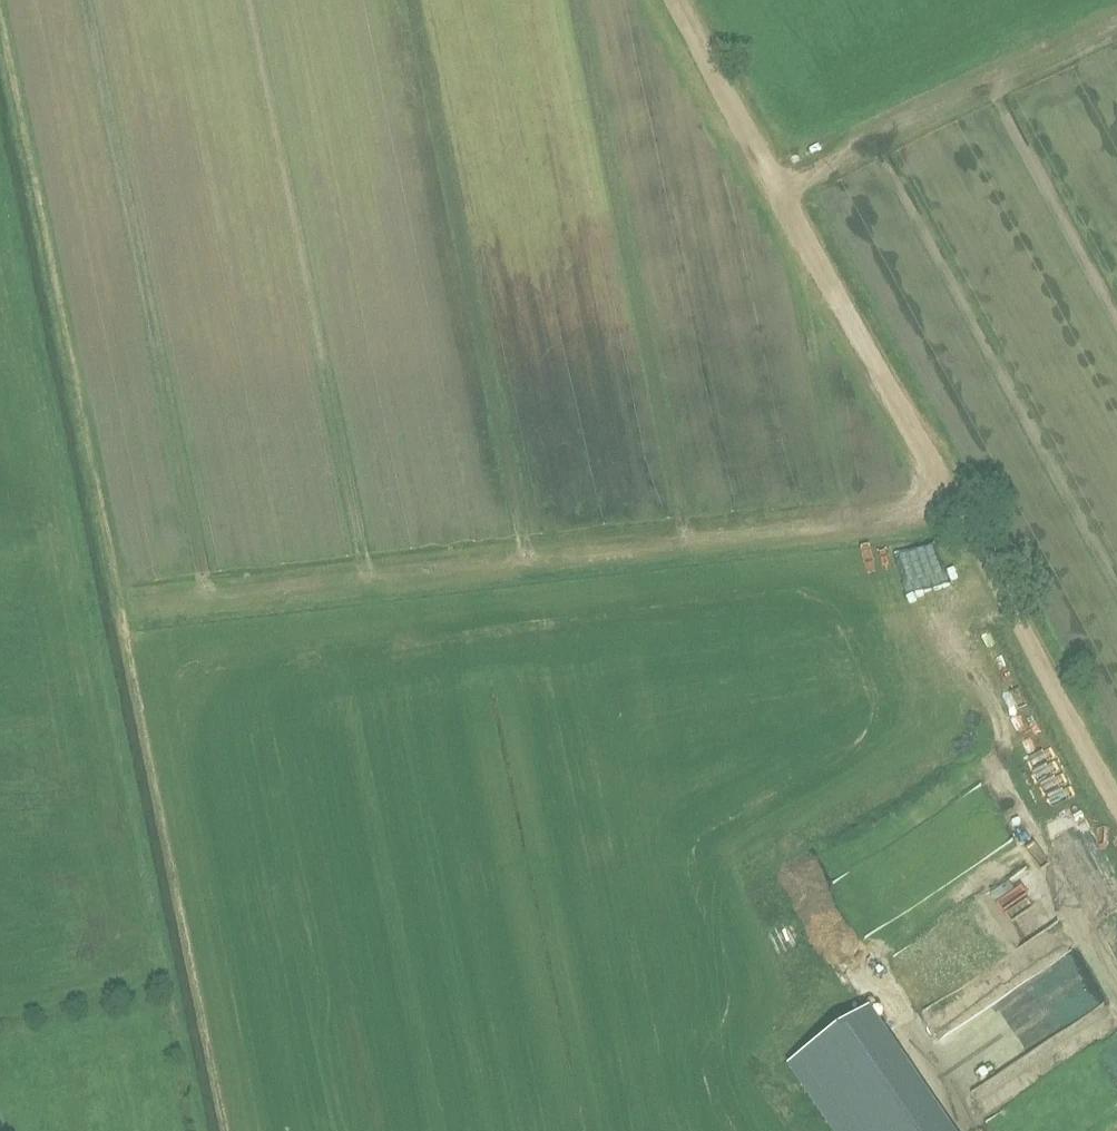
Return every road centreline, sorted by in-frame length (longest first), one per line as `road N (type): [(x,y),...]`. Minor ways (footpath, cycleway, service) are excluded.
road 1 (track): [(674,0),(1116,803)]

